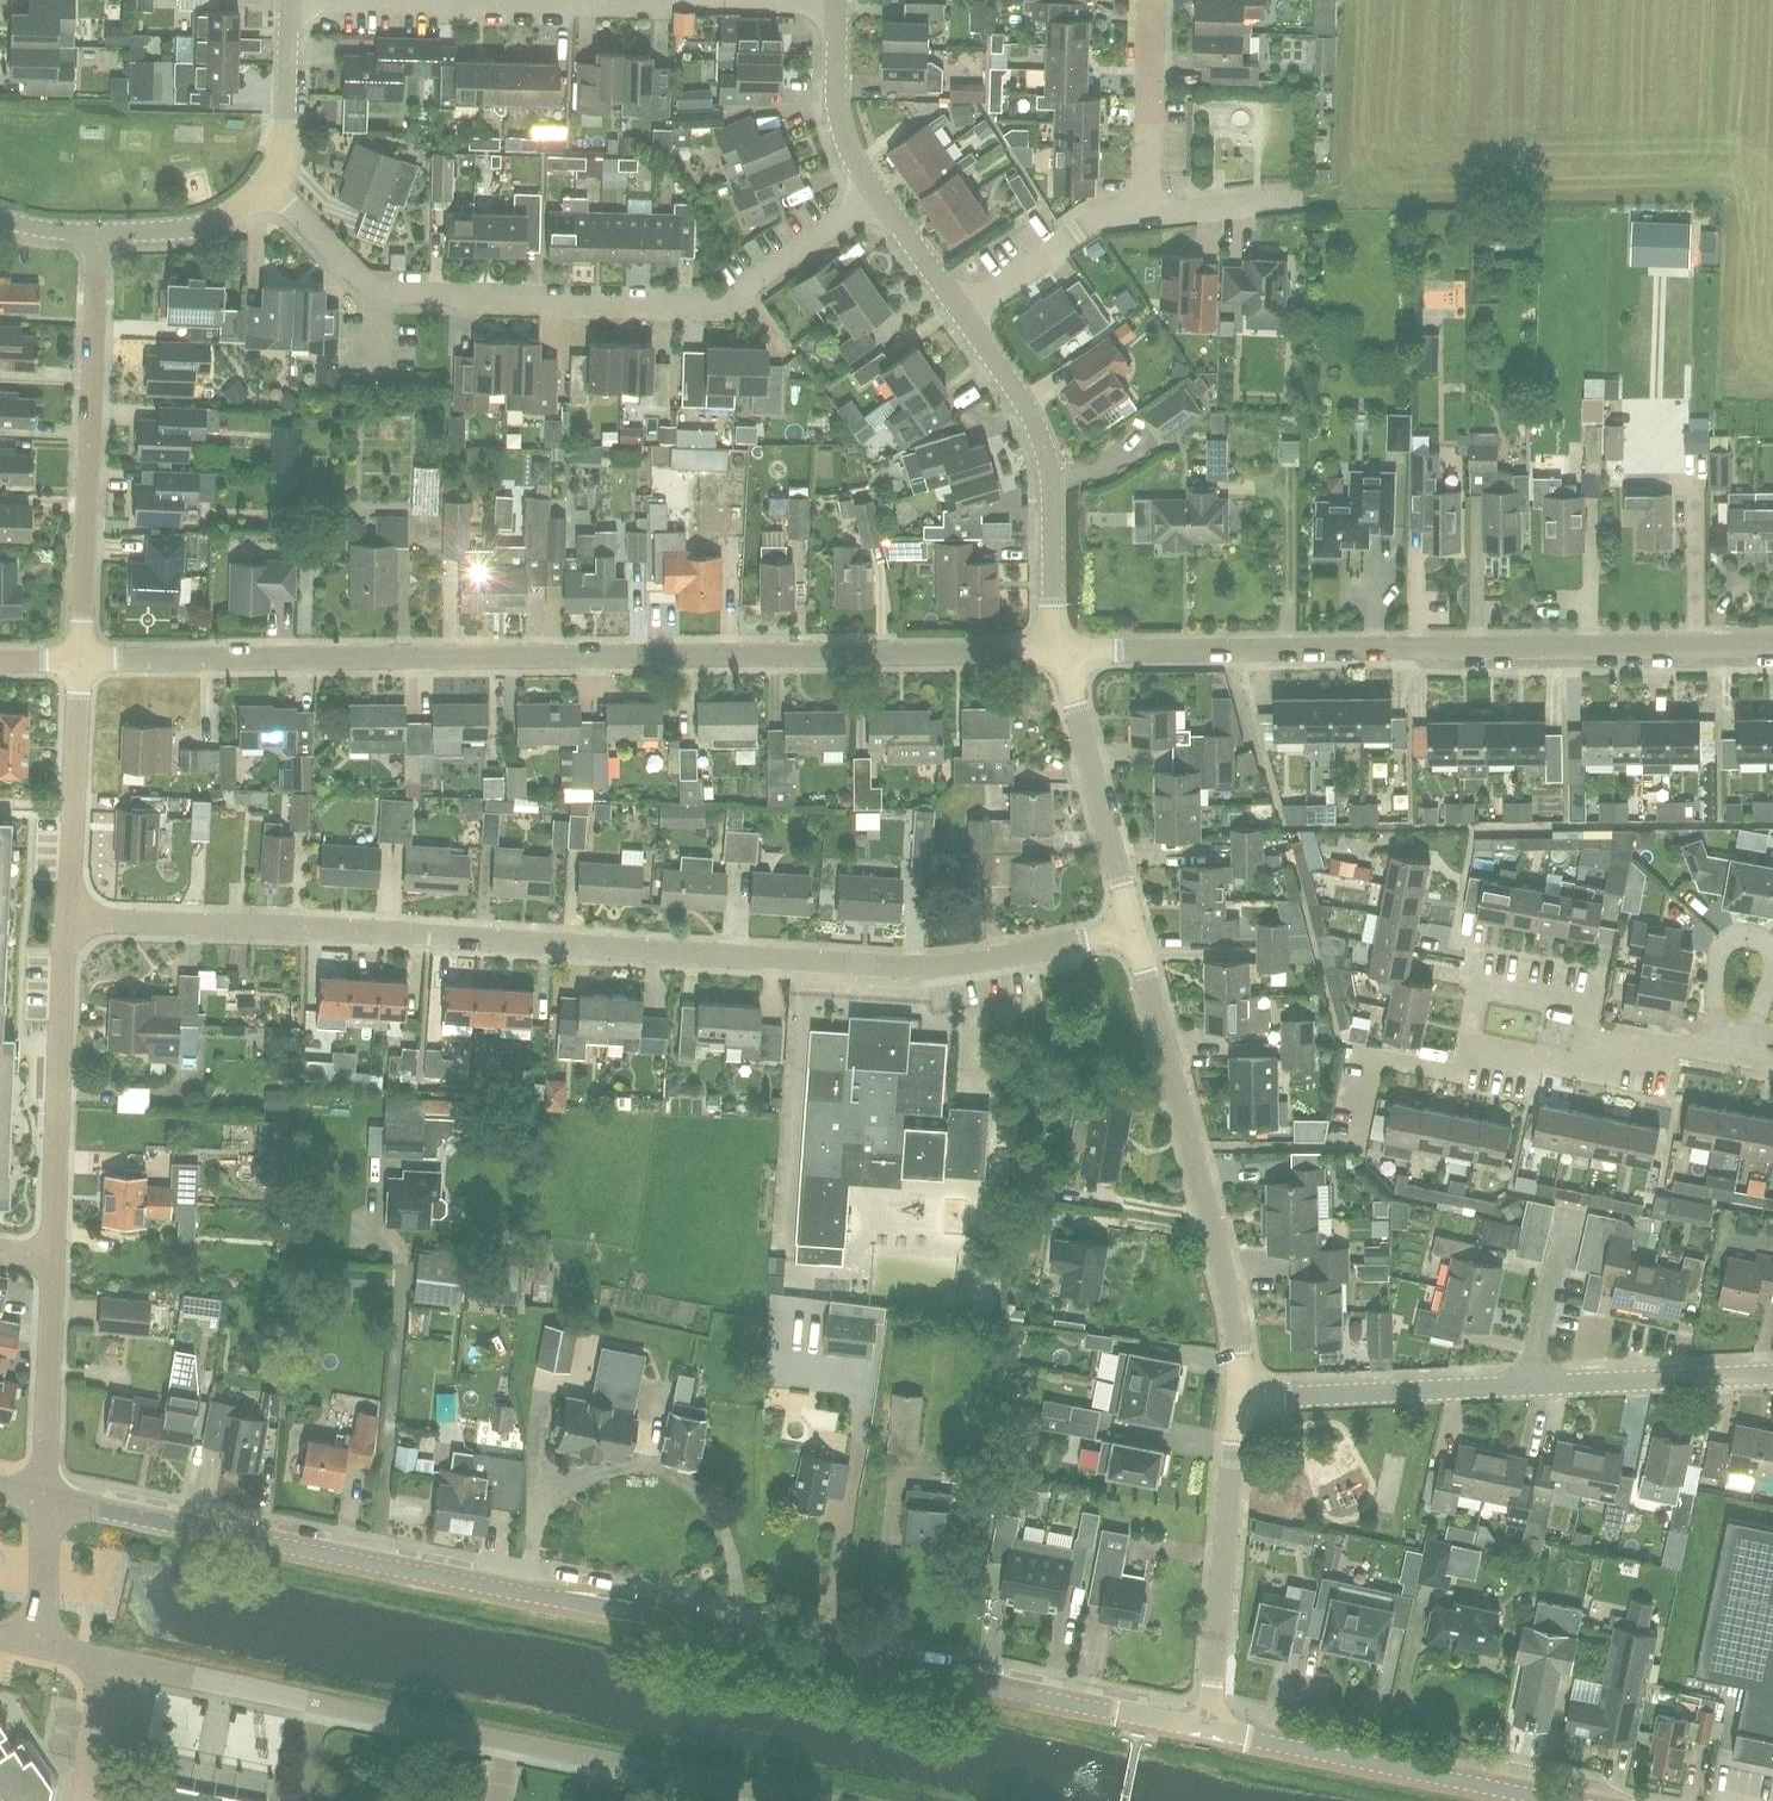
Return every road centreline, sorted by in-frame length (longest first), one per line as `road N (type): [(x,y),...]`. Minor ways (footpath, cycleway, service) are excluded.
road 1 (tertiary): [(1210,1733),(44,1495)]
road 2 (residential): [(1132,931),(935,969),(71,917)]
road 3 (residential): [(1062,650),(85,659)]
road 4 (residential): [(1772,643),(1062,650)]
road 5 (residential): [(807,1800),(113,1662)]
road 6 (residential): [(879,196),(721,299),(378,292),(266,184)]
road 7 (residential): [(1243,1400),(1243,1333),(1132,931)]
road 8 (unknown): [(1445,0),(1446,128),(1500,160),(1731,155),(1772,167)]
road 9 (residential): [(839,2),(402,0)]
road 10 (residential): [(100,232),(85,659)]
road 11 (residential): [(1062,650),(1045,434),(961,311)]
road 12 (tertiary): [(1556,1800),(1210,1733)]
road 13 (residential): [(71,917),(53,1258)]
road 14 (residential): [(1210,1733),(1243,1400)]
road 15 (residential): [(1132,931),(1062,650)]
road 16 (residential): [(1243,1400),(1531,1384)]
road 17 (residential): [(85,659),(71,917)]
road 18 (residential): [(1531,1384),(1772,1377)]
road 19 (residential): [(53,1258),(44,1495)]
road 20 (residential): [(961,311),(1079,233),(1147,200)]
road 21 (residential): [(879,196),(848,147),(841,114),(839,2)]
road 22 (unclassified): [(1468,1048),(1462,1074),(1377,1057),(1357,1145)]
road 23 (residential): [(1147,200),(1159,0)]
road 24 (unclassified): [(1588,1028),(1592,1008),(1480,988),(1468,1048)]
road 25 (residential): [(290,0),(286,139),(266,184)]
road 26 (unclassified): [(1572,1205),(1531,1384)]
road 27 (residential): [(266,184),(230,211),(174,230),(100,232)]
road 28 (unclassified): [(1772,956),(1756,937),(1737,934),(1720,948),(1722,1053)]
road 29 (unclassified): [(1588,1028),(1580,1071),(1468,1048)]
road 30 (residential): [(44,1495),(37,1648)]
road 31 (residential): [(961,311),(879,196)]
road 32 (residential): [(113,1662),(83,1800)]
road 33 (residential): [(1147,200),(1176,211),(1283,205)]
road 34 (unclassified): [(1722,1053),(1588,1028)]

